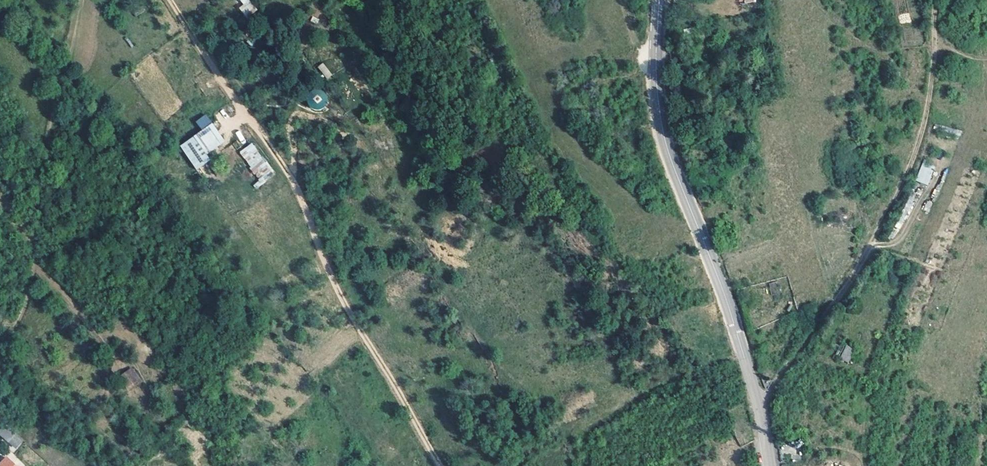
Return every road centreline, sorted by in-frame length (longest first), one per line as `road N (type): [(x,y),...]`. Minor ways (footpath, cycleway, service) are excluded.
road 1 (track): [(169,0),(289,176),(338,288),(441,465)]
road 2 (unclassified): [(661,0),(660,117),(762,405),(769,465)]
road 3 (track): [(762,405),(850,289),(910,173),(941,0)]
road 4 (track): [(0,355),(32,290),(83,0)]

